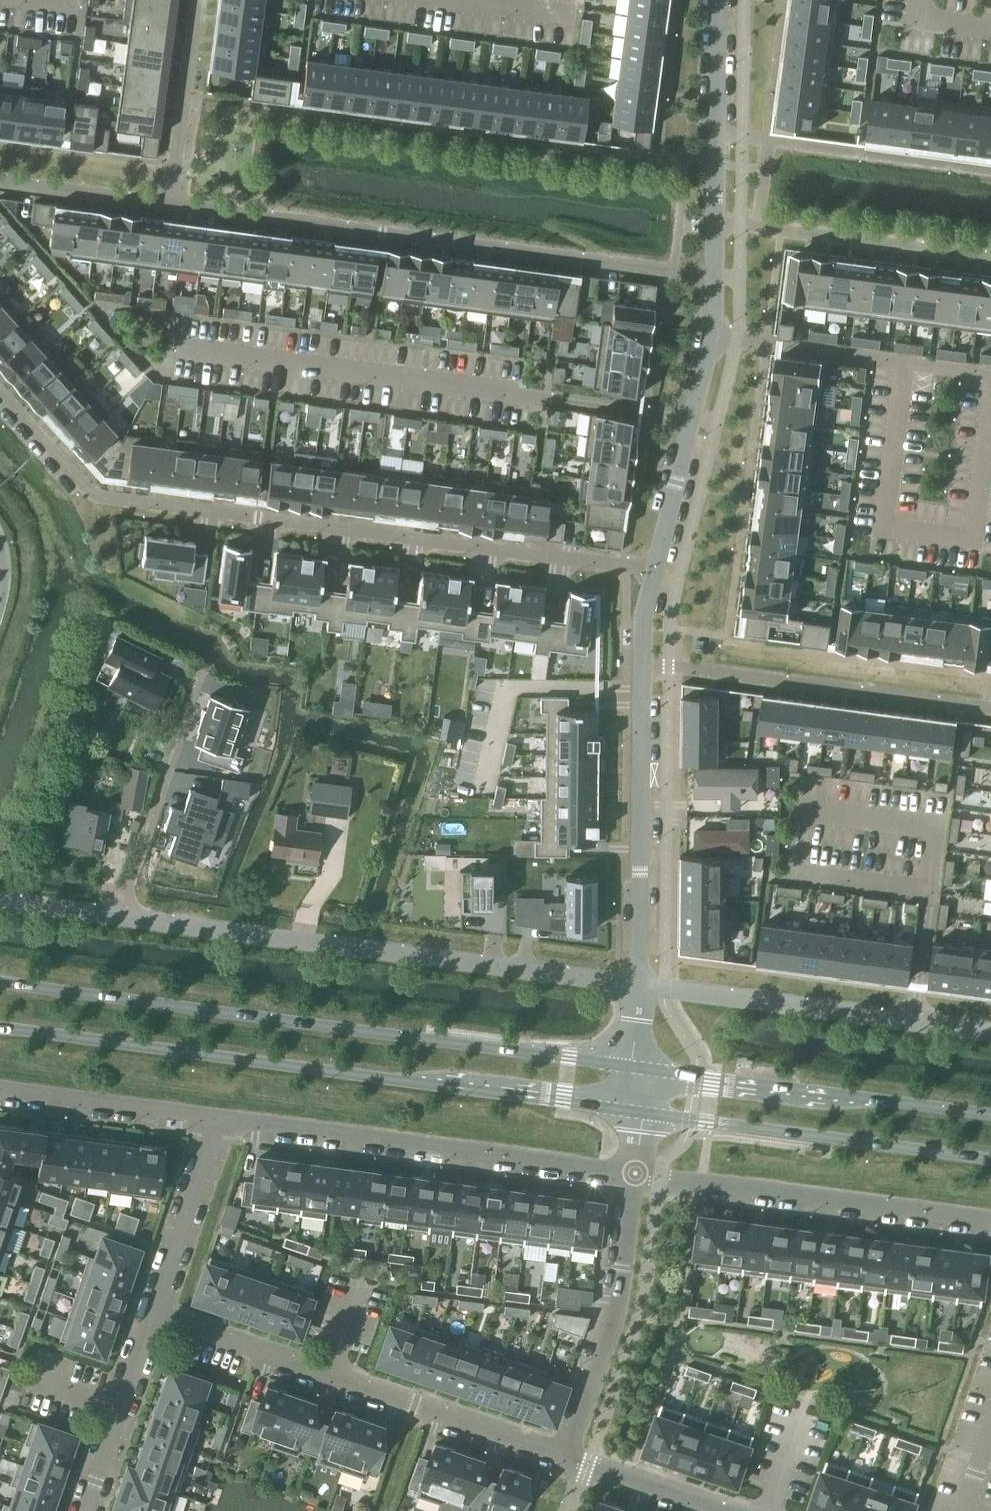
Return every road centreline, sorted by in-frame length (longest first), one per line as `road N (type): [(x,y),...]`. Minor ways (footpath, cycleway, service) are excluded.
road 1 (residential): [(656,568),(88,492),(0,393)]
road 2 (secondary): [(0,1022),(638,1114)]
road 3 (secondary): [(639,1070),(0,986)]
road 4 (unclassified): [(641,984),(58,911)]
road 5 (residential): [(171,208),(714,280)]
road 6 (residential): [(565,1458),(152,1315)]
road 7 (residential): [(216,1123),(635,1175)]
road 8 (residential): [(635,1175),(990,1223)]
road 9 (secondary): [(638,1114),(990,1159)]
road 10 (residential): [(638,664),(990,707)]
road 11 (secondary): [(990,1115),(639,1070)]
road 12 (unclassified): [(990,1029),(641,984)]
road 13 (residential): [(641,984),(638,664)]
road 14 (residential): [(656,568),(713,325),(714,280)]
road 15 (residential): [(635,1175),(613,1318),(565,1458)]
road 16 (residential): [(715,223),(990,257)]
road 17 (residential): [(715,223),(721,0)]
road 18 (residential): [(0,1092),(216,1123)]
road 19 (residential): [(171,208),(199,0)]
road 20 (residential): [(152,1315),(85,1510)]
road 21 (residential): [(216,1123),(152,1315)]
road 22 (residential): [(0,185),(171,208)]
road 23 (residential): [(720,1510),(565,1458)]

